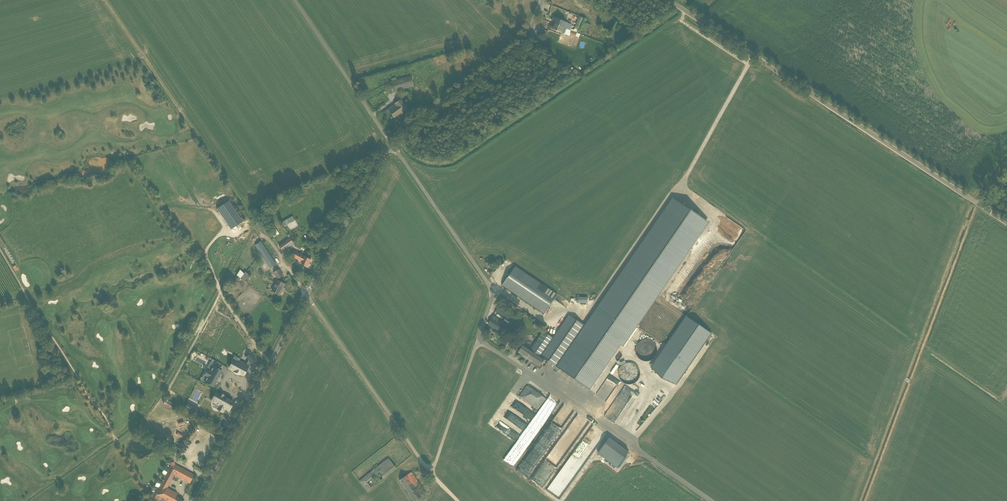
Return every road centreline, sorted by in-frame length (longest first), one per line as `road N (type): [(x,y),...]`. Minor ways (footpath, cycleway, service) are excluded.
road 1 (unclassified): [(1006,225),(669,0)]
road 2 (unclassified): [(478,340),(430,472),(306,296)]
road 3 (track): [(407,165),(457,166),(700,0)]
road 4 (track): [(979,206),(867,500)]
road 5 (unclassified): [(711,500),(478,340)]
road 6 (unclassified): [(197,500),(306,296)]
road 7 (unclassified): [(478,340),(488,285),(390,141)]
road 8 (unclassified): [(390,141),(509,57),(542,0)]
road 9 (unclassified): [(306,296),(390,141)]
road 10 (unclassified): [(390,141),(294,0)]

